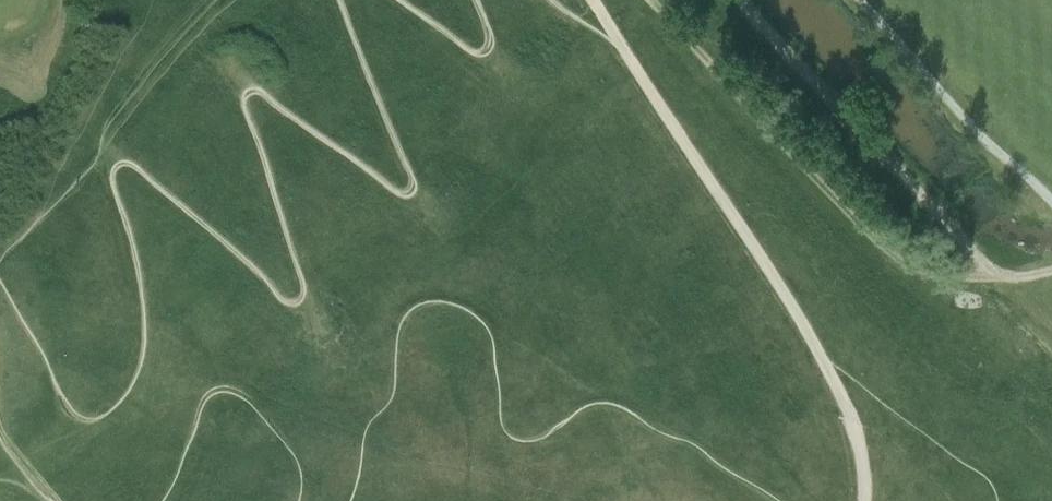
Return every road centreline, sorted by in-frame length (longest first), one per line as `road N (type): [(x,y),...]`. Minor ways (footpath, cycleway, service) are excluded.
road 1 (track): [(866,500),(857,428),(814,350)]

